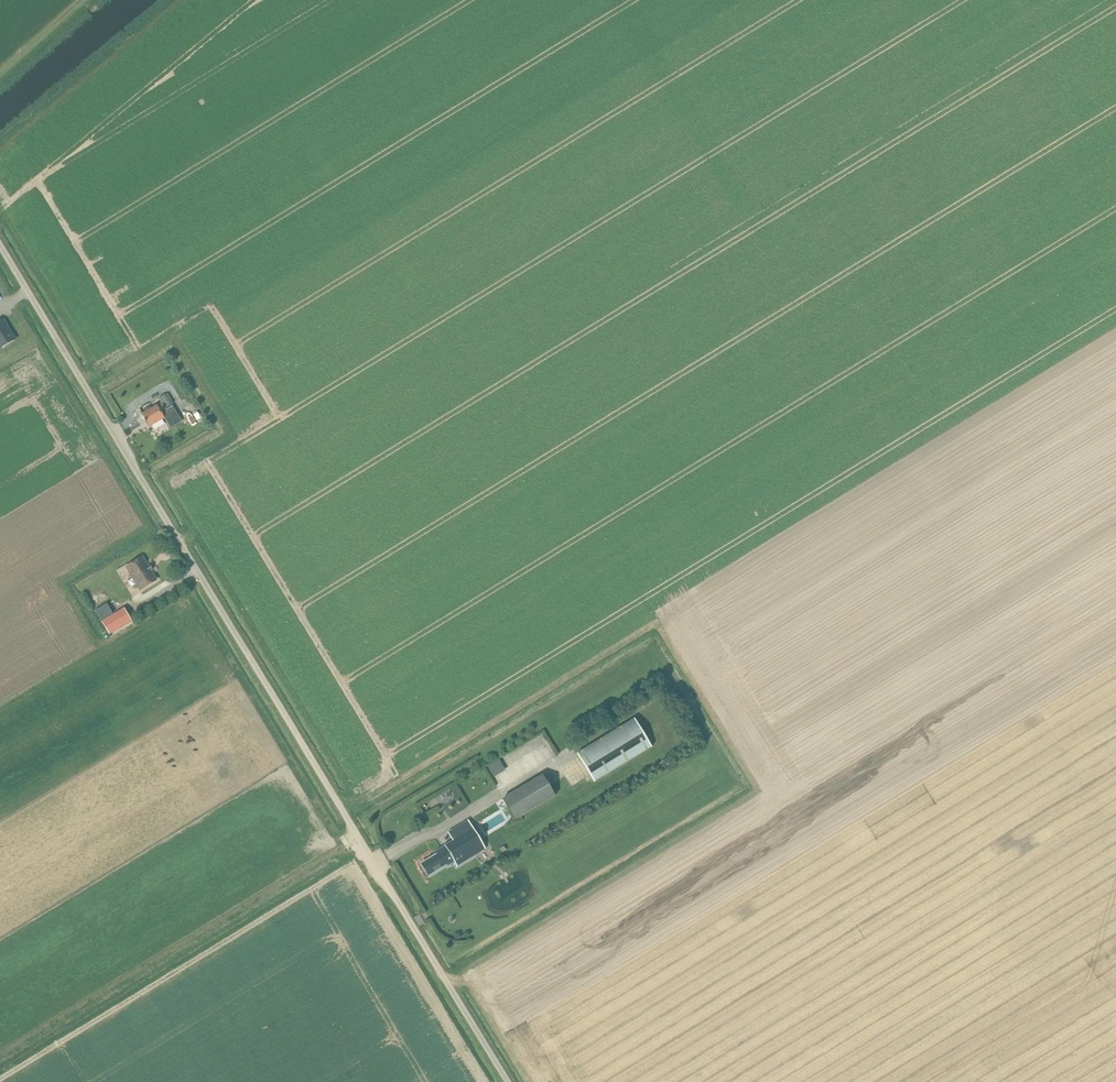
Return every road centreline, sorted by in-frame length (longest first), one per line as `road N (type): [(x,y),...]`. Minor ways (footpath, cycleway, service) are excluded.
road 1 (unclassified): [(507,1081),(0,247)]

